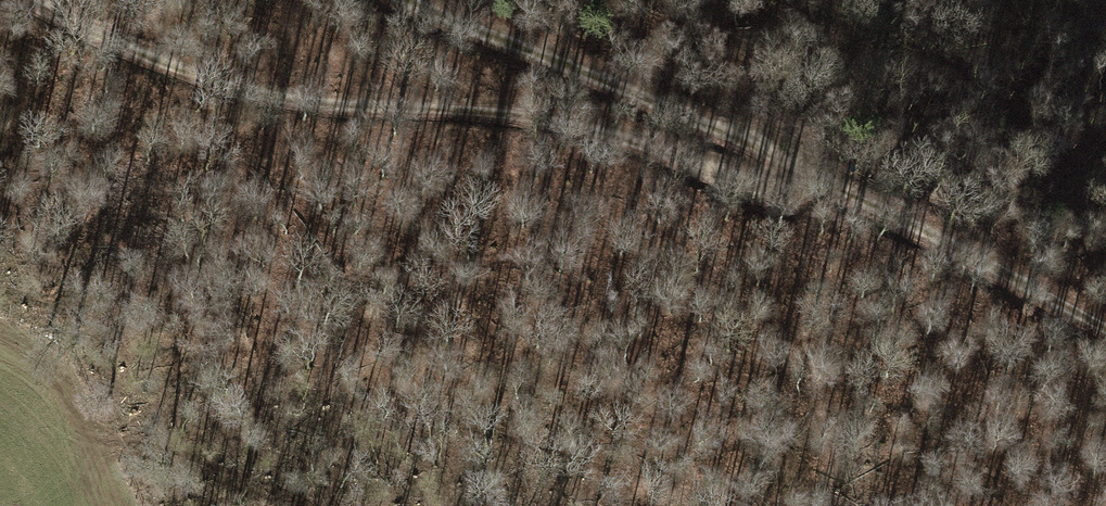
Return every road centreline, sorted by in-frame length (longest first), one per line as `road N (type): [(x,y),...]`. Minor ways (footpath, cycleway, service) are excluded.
road 1 (track): [(787,150),(777,184),(746,189),(683,154),(490,104),(310,99),(156,61),(27,0)]
road 2 (track): [(417,0),(787,150),(1105,325)]

